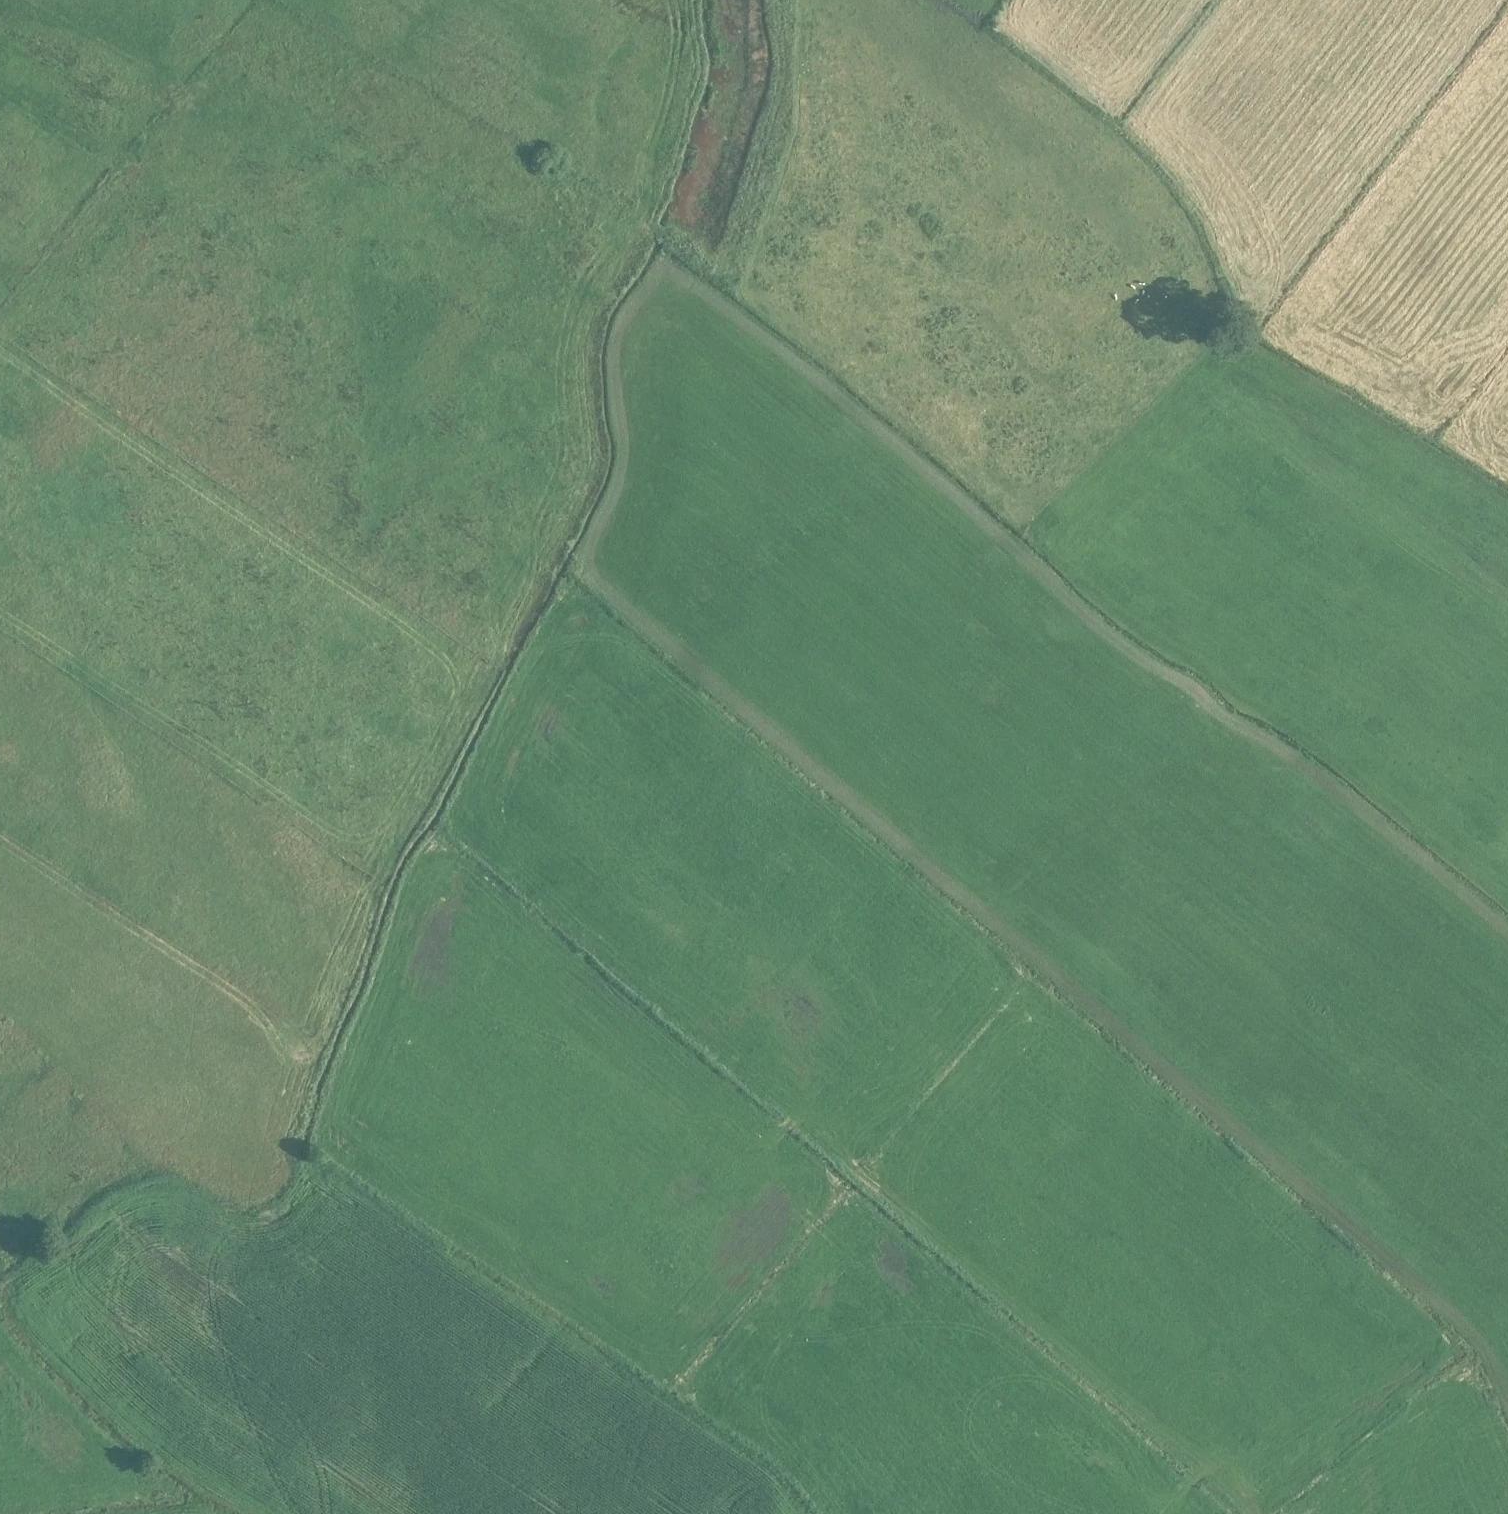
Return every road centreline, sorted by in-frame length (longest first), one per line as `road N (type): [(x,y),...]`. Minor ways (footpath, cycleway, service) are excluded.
road 1 (track): [(1250,1513),(835,1145)]

